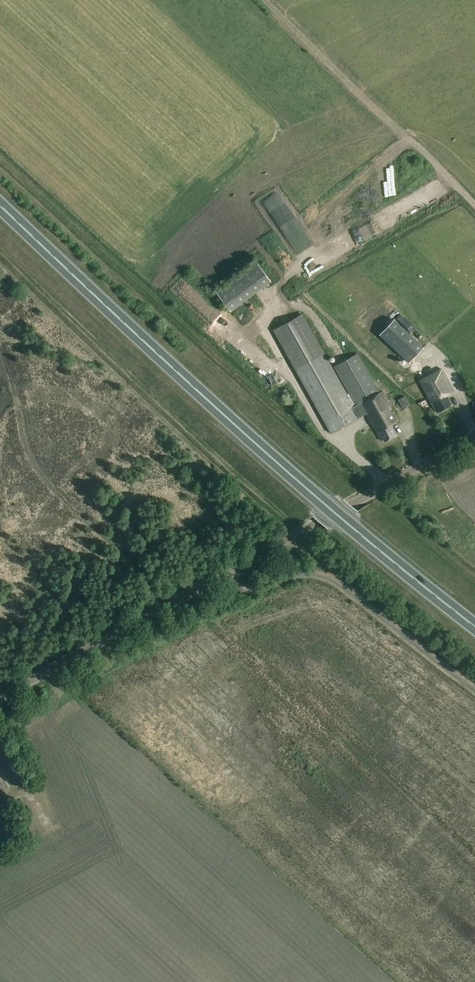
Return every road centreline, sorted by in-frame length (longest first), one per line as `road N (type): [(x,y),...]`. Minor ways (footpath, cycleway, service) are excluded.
road 1 (trunk): [(474,627),(223,415),(0,205)]
road 2 (unclassified): [(0,697),(474,437)]
road 3 (track): [(265,0),(474,204)]

